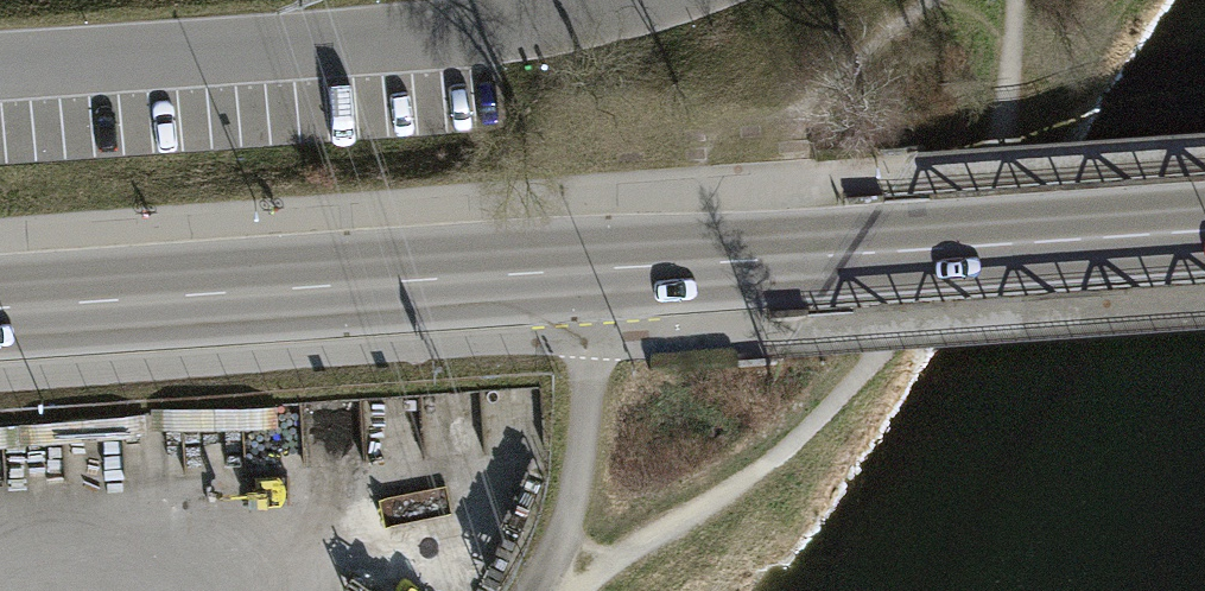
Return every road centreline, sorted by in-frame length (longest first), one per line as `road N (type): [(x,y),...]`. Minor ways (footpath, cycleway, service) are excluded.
road 1 (track): [(575,590),(765,467),(893,340),(1003,146),(1016,0)]
road 2 (tertiary): [(0,69),(482,31),(628,0)]
road 3 (primary): [(587,273),(1204,232)]
road 4 (primary): [(0,311),(587,273)]
road 5 (unclassified): [(527,590),(558,544),(575,493),(585,438),(587,273)]

